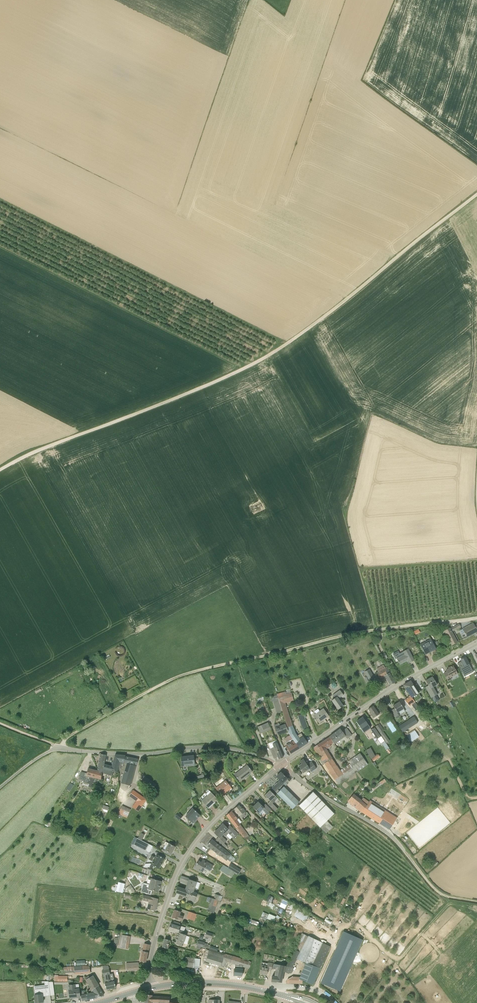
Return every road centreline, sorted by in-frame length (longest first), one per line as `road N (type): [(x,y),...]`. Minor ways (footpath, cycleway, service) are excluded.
road 1 (track): [(0,469),(275,352),(476,194)]
road 2 (track): [(60,747),(181,675),(354,633),(476,618)]
road 3 (tertiary): [(151,988),(155,941),(186,857),(278,766)]
road 4 (tertiary): [(281,763),(476,642)]
road 5 (unclassified): [(278,766),(223,747),(143,754),(60,747)]
road 6 (track): [(476,902),(438,892),(372,823)]
road 7 (secondary): [(275,993),(220,983),(151,988)]

